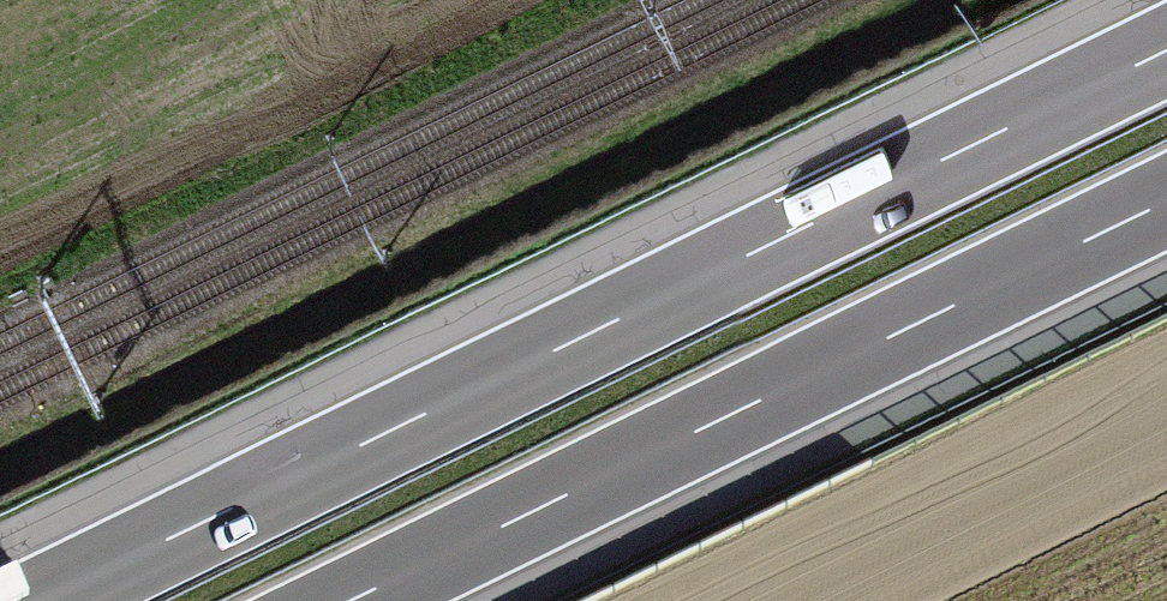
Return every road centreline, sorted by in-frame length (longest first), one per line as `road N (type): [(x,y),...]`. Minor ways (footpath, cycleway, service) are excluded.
road 1 (motorway): [(1166,52),(45,600)]
road 2 (motorway): [(351,600),(1166,202)]

